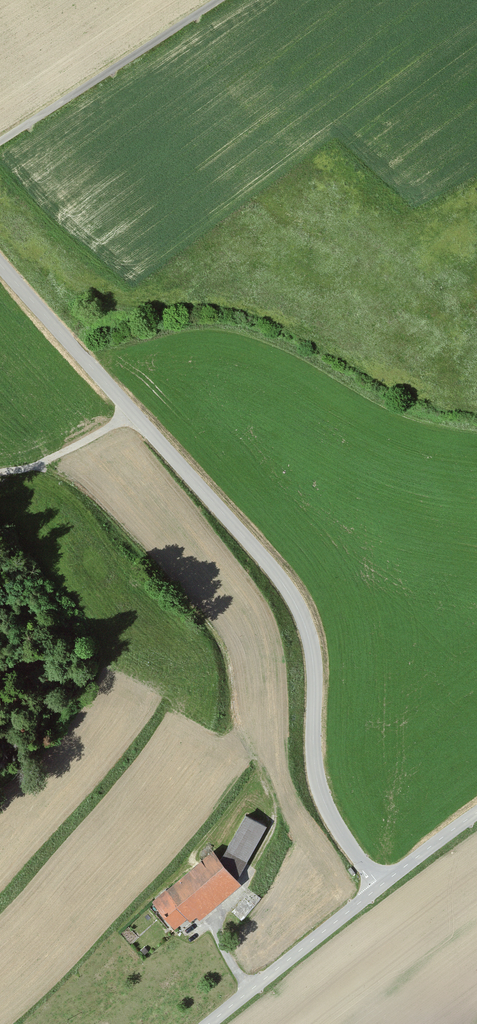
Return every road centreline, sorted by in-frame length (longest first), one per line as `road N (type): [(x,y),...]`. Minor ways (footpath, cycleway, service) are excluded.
road 1 (unclassified): [(380,886),(341,834),(318,784),(312,655),(288,592),(0,264)]
road 2 (track): [(0,141),(219,0)]
road 3 (unclassified): [(380,886),(208,1023)]
road 4 (track): [(134,415),(48,460),(0,473)]
road 5 (unclassified): [(476,812),(380,886)]

